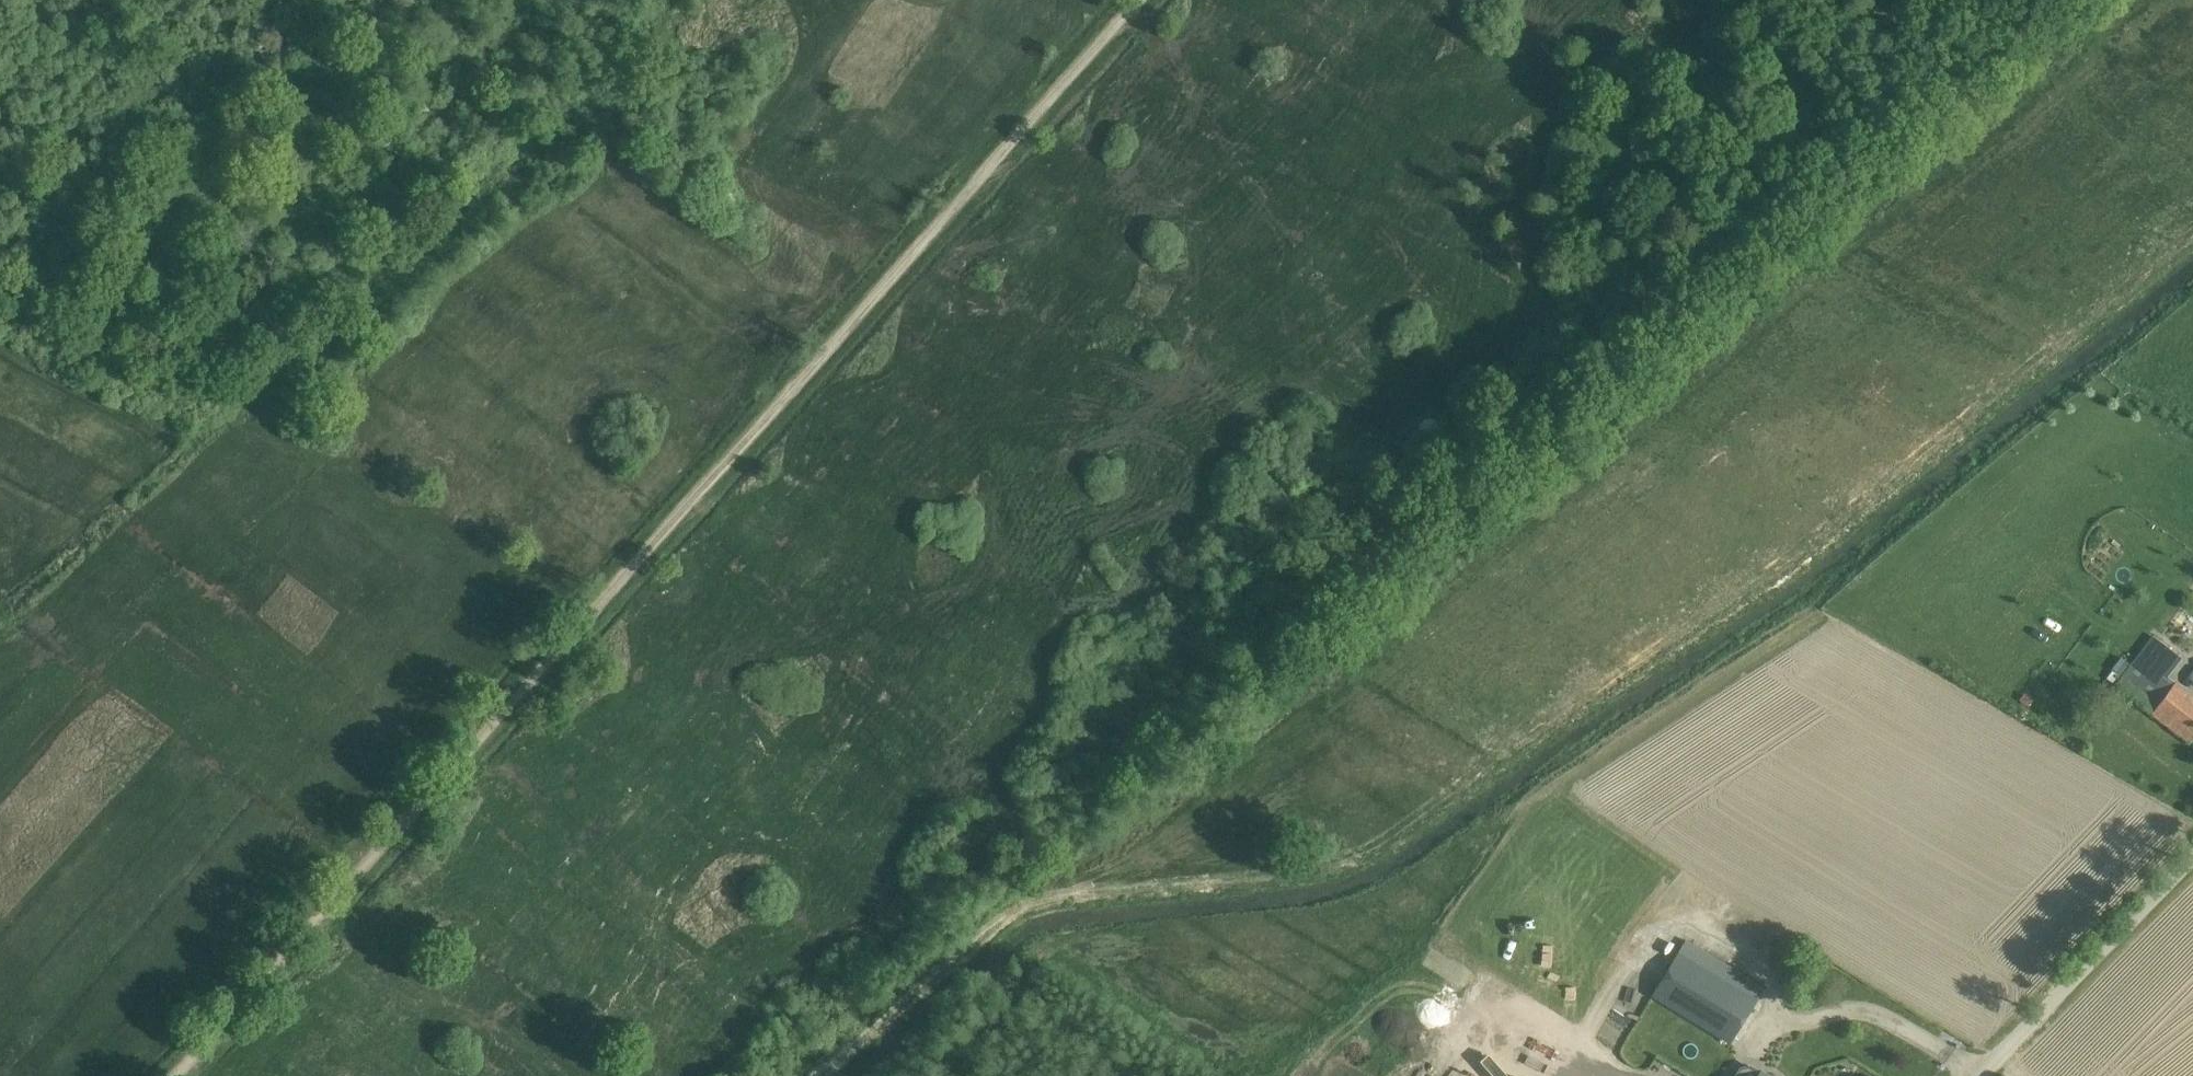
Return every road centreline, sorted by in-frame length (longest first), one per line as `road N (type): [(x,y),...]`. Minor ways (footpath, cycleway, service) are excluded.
road 1 (track): [(1142,0),(180,1075)]
road 2 (unclassified): [(1979,1075),(2192,857)]

